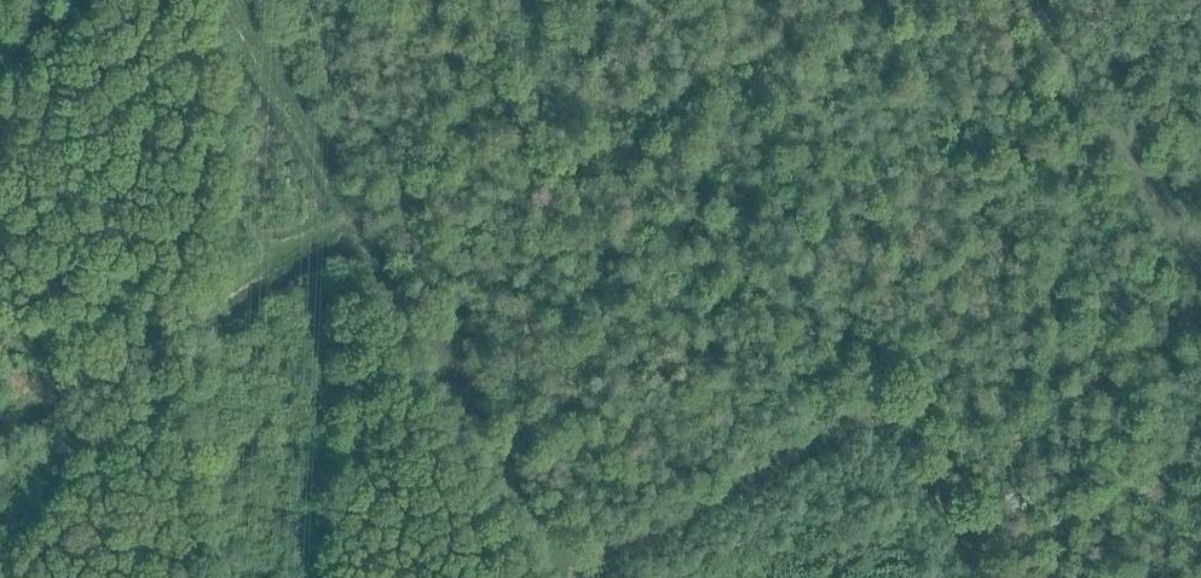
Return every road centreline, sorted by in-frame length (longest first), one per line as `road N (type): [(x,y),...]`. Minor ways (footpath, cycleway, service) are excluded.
road 1 (track): [(572,577),(222,0)]
road 2 (track): [(992,577),(897,427),(875,417),(584,577)]
road 3 (track): [(0,429),(353,214)]
road 4 (track): [(1039,0),(1200,273)]

